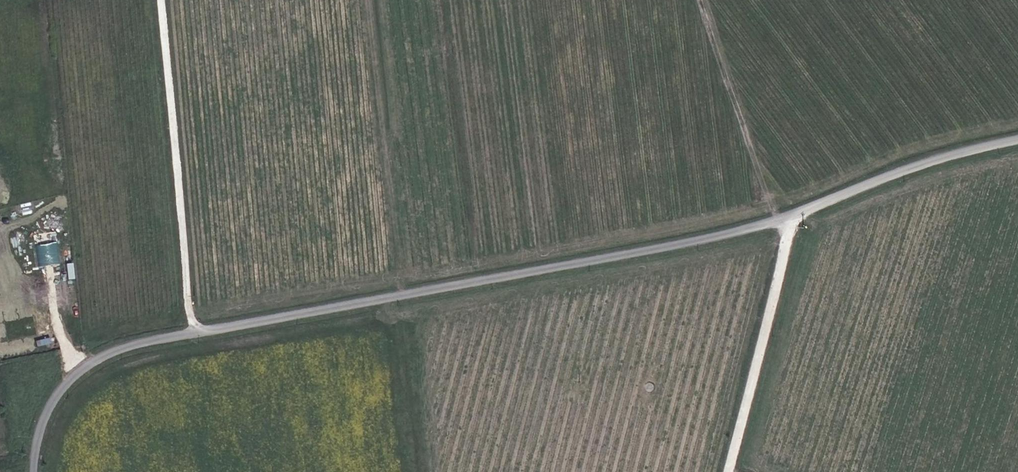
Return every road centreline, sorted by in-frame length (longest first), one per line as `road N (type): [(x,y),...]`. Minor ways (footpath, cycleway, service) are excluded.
road 1 (unclassified): [(36,471),(43,422),(60,391),(109,351),(140,341),(718,237),(1017,140)]
road 2 (track): [(163,0),(194,331)]
road 3 (track): [(789,218),(731,471)]

